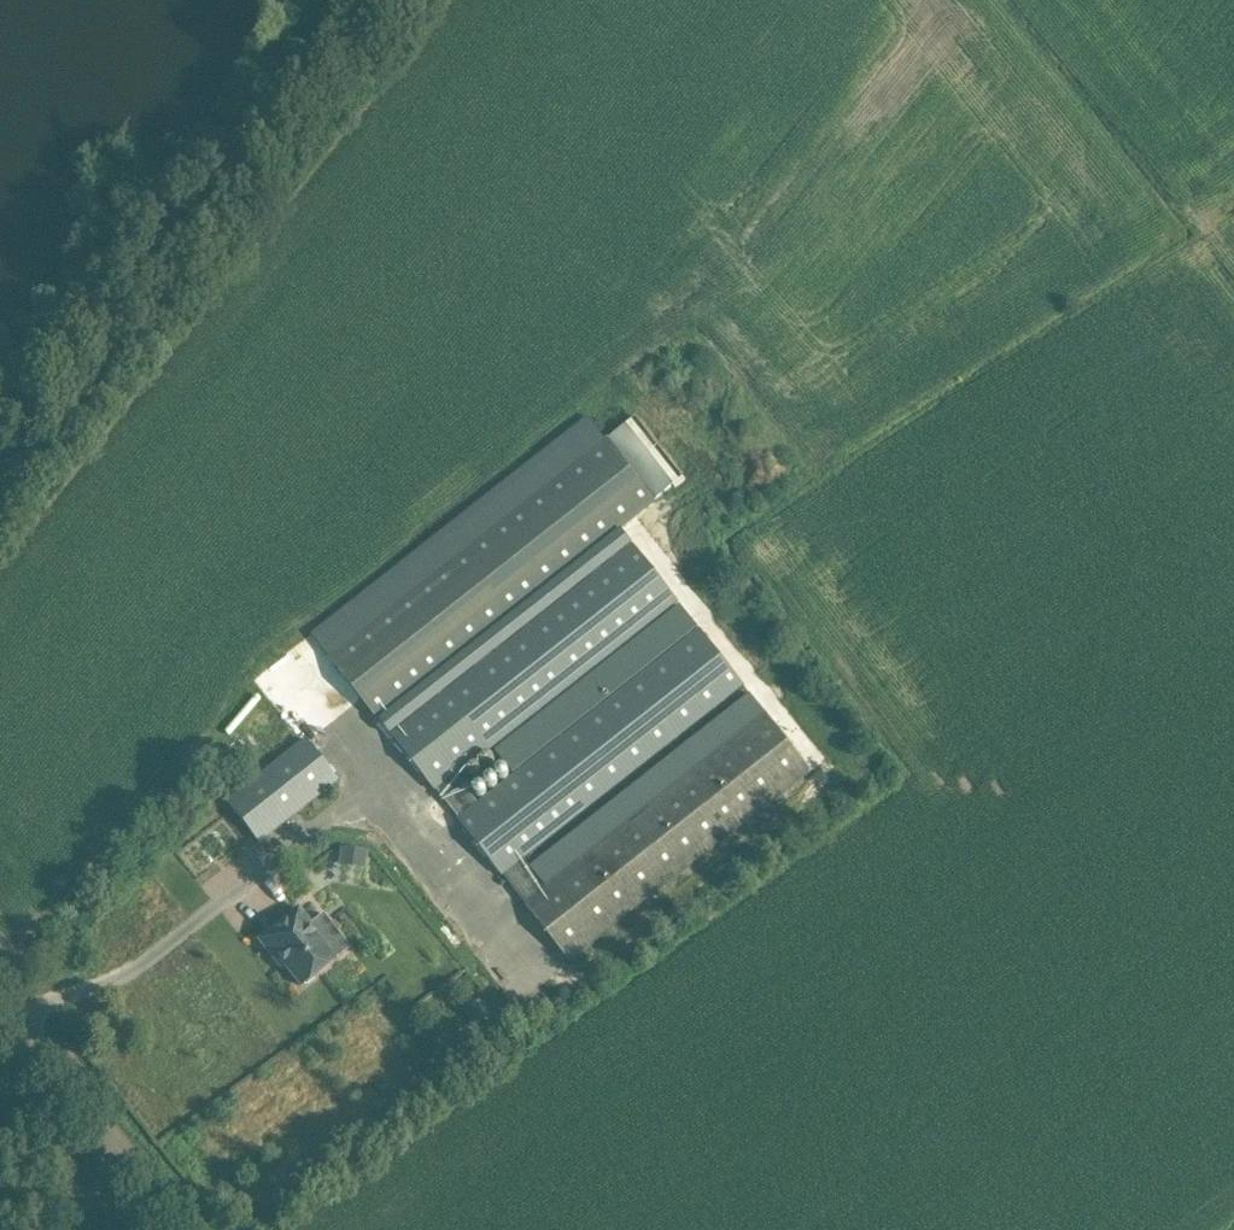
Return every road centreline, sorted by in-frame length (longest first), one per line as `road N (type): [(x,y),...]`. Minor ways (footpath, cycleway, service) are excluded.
road 1 (tertiary): [(198,1229),(0,983)]
road 2 (track): [(38,1229),(133,1149)]

